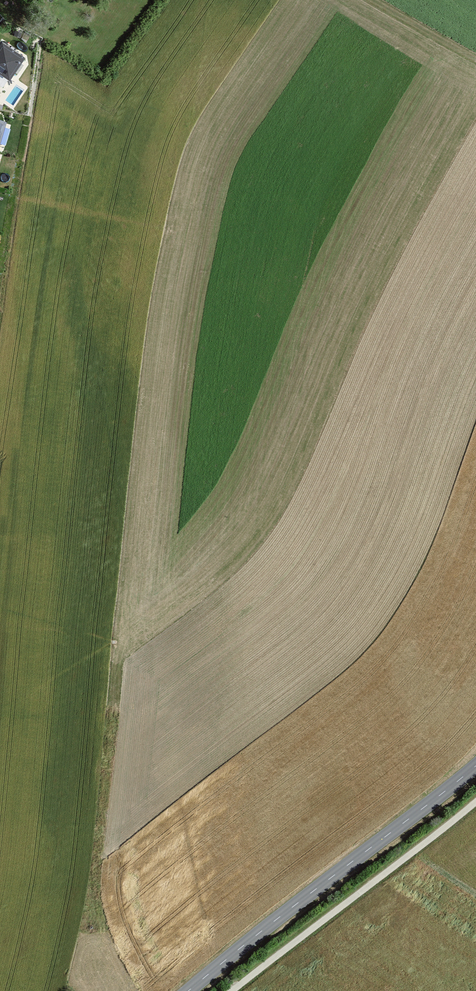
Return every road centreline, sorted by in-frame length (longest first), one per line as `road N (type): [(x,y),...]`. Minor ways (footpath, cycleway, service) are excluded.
road 1 (tertiary): [(191,990),(475,767)]
road 2 (track): [(475,804),(236,990)]

